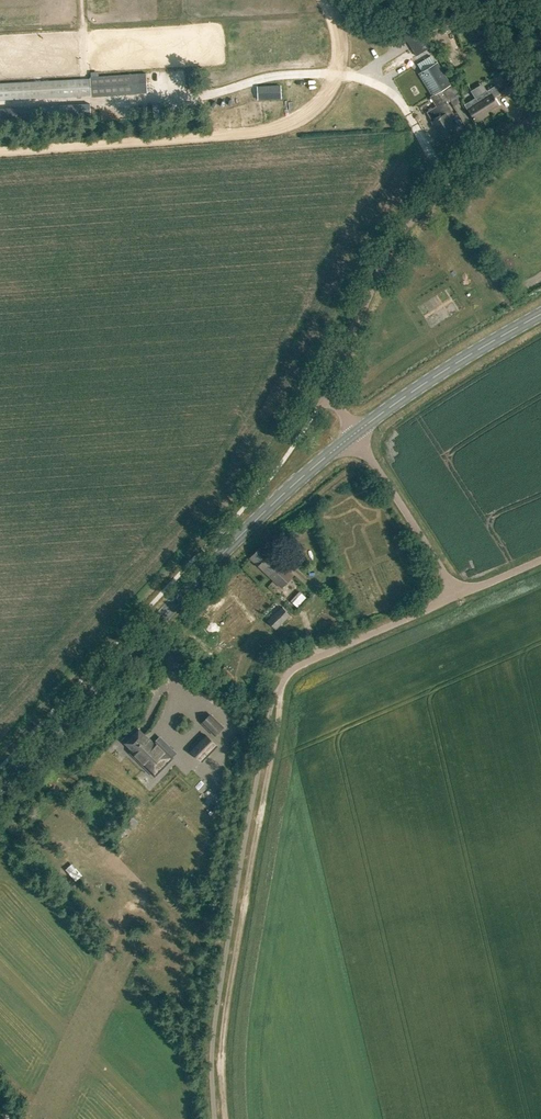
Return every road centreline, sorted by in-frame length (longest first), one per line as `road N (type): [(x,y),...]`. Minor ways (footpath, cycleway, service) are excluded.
road 1 (tertiary): [(0,789),(250,526),(355,433)]
road 2 (track): [(226,1118),(227,1000),(280,689)]
road 3 (unclassified): [(355,433),(330,393),(382,263),(443,184),(540,115)]
road 4 (tertiary): [(355,433),(540,314)]
road 5 (unclassified): [(280,689),(293,668),(456,595)]
road 6 (unclassified): [(456,595),(355,433)]

